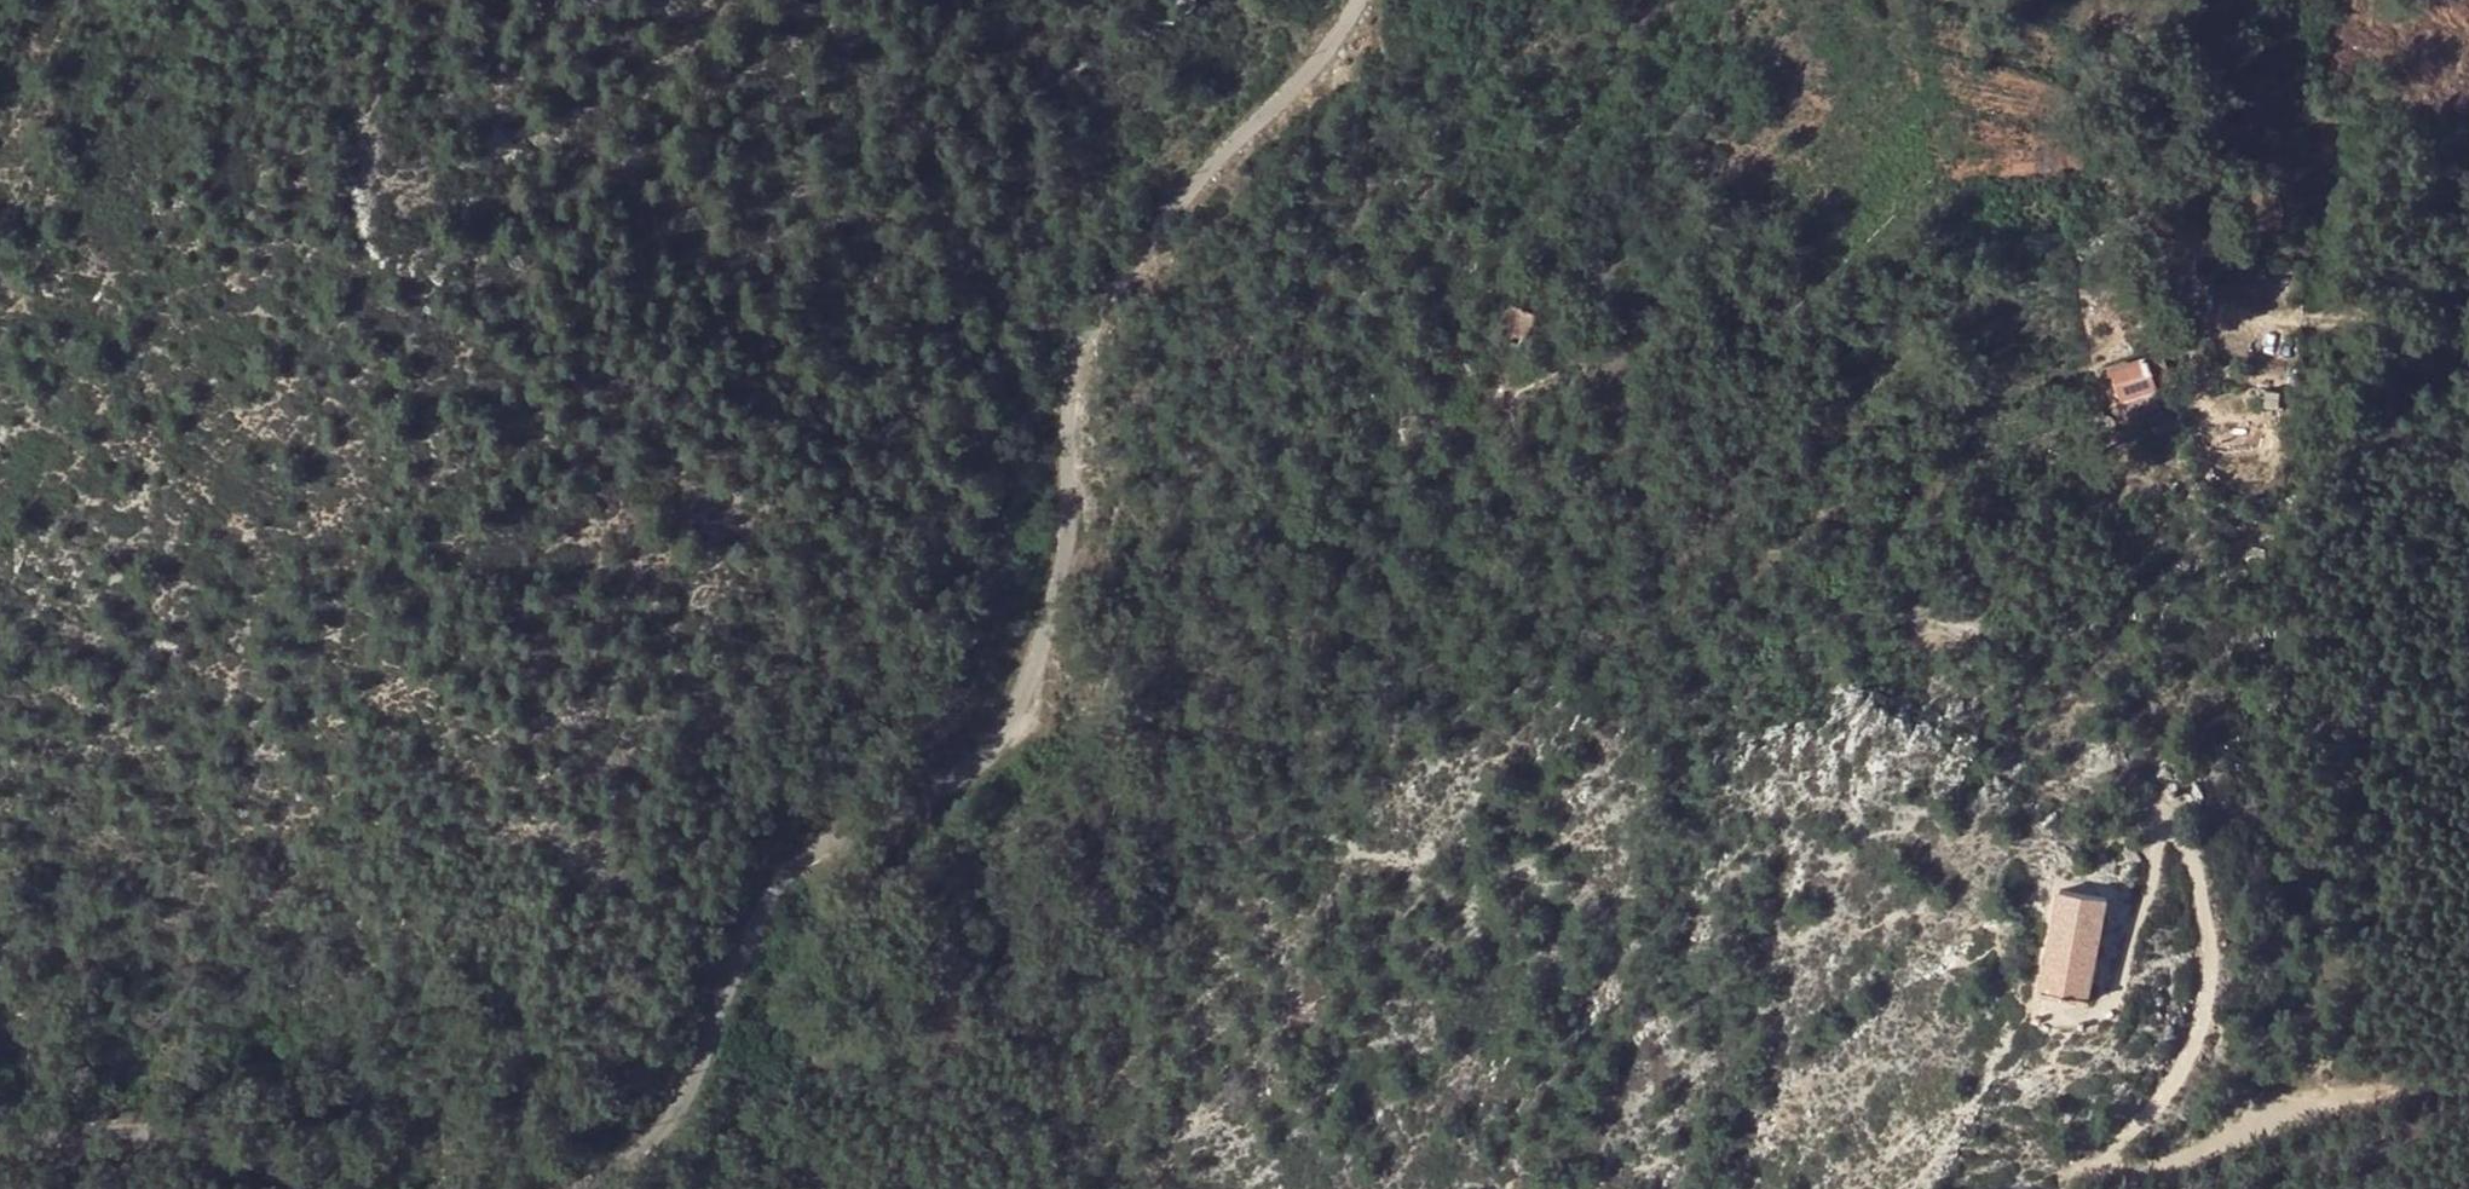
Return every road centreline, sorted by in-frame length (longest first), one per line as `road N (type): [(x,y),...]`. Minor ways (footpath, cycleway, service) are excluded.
road 1 (unclassified): [(599,1188),(689,1116),(773,918),(811,860),(947,794),(1011,739),(1050,661),(1090,529),(1091,350),(1236,144),(1336,51),(1364,0)]
road 2 (unclassified): [(0,1141),(173,1130),(288,1159),(311,1188)]

